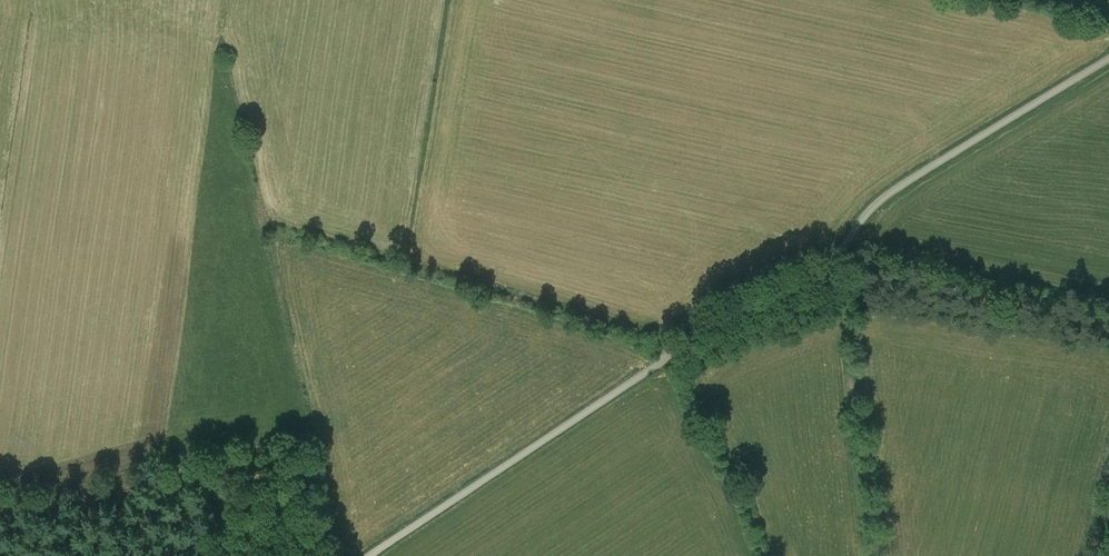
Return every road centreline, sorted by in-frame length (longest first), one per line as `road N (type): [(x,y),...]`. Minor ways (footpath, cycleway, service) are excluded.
road 1 (unclassified): [(366,555),(698,330),(822,267),(880,201),(1108,61)]

